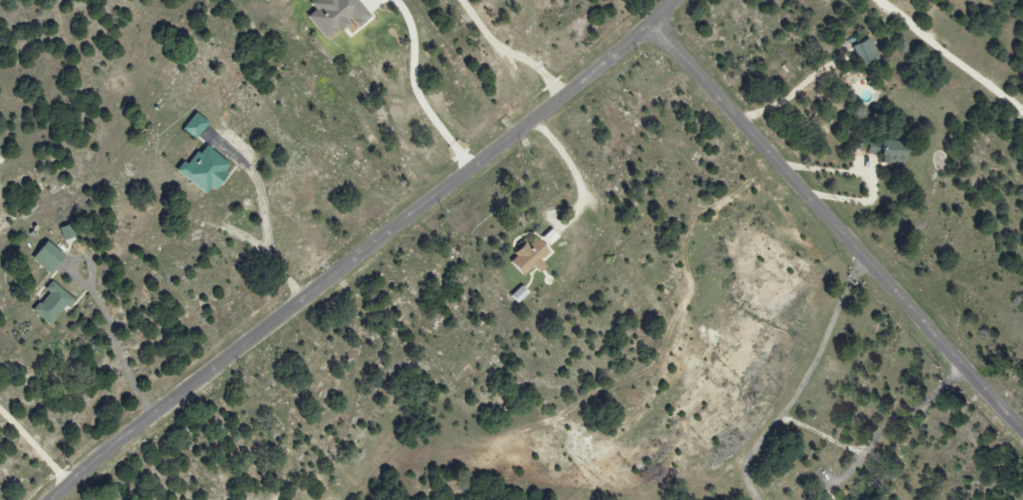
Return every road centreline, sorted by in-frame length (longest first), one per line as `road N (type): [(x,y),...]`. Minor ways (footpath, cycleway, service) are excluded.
road 1 (residential): [(51,499),(649,27),(672,0)]
road 2 (residential): [(649,27),(1022,434)]

